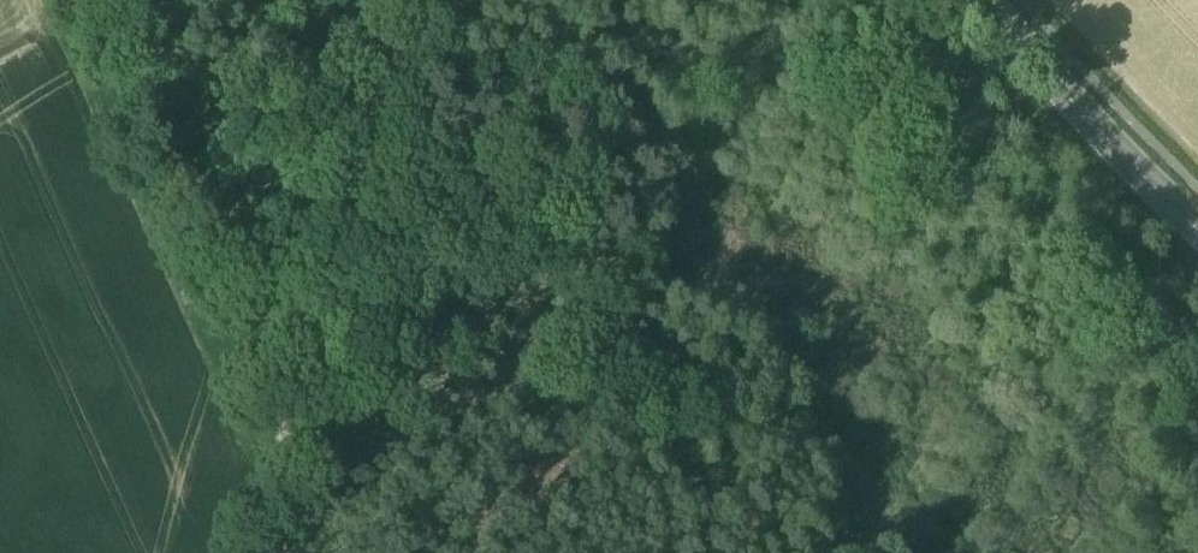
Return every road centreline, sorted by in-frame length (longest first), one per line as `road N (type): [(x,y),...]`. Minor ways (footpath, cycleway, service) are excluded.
road 1 (track): [(407,0),(256,552)]
road 2 (tertiary): [(1197,229),(987,0)]

